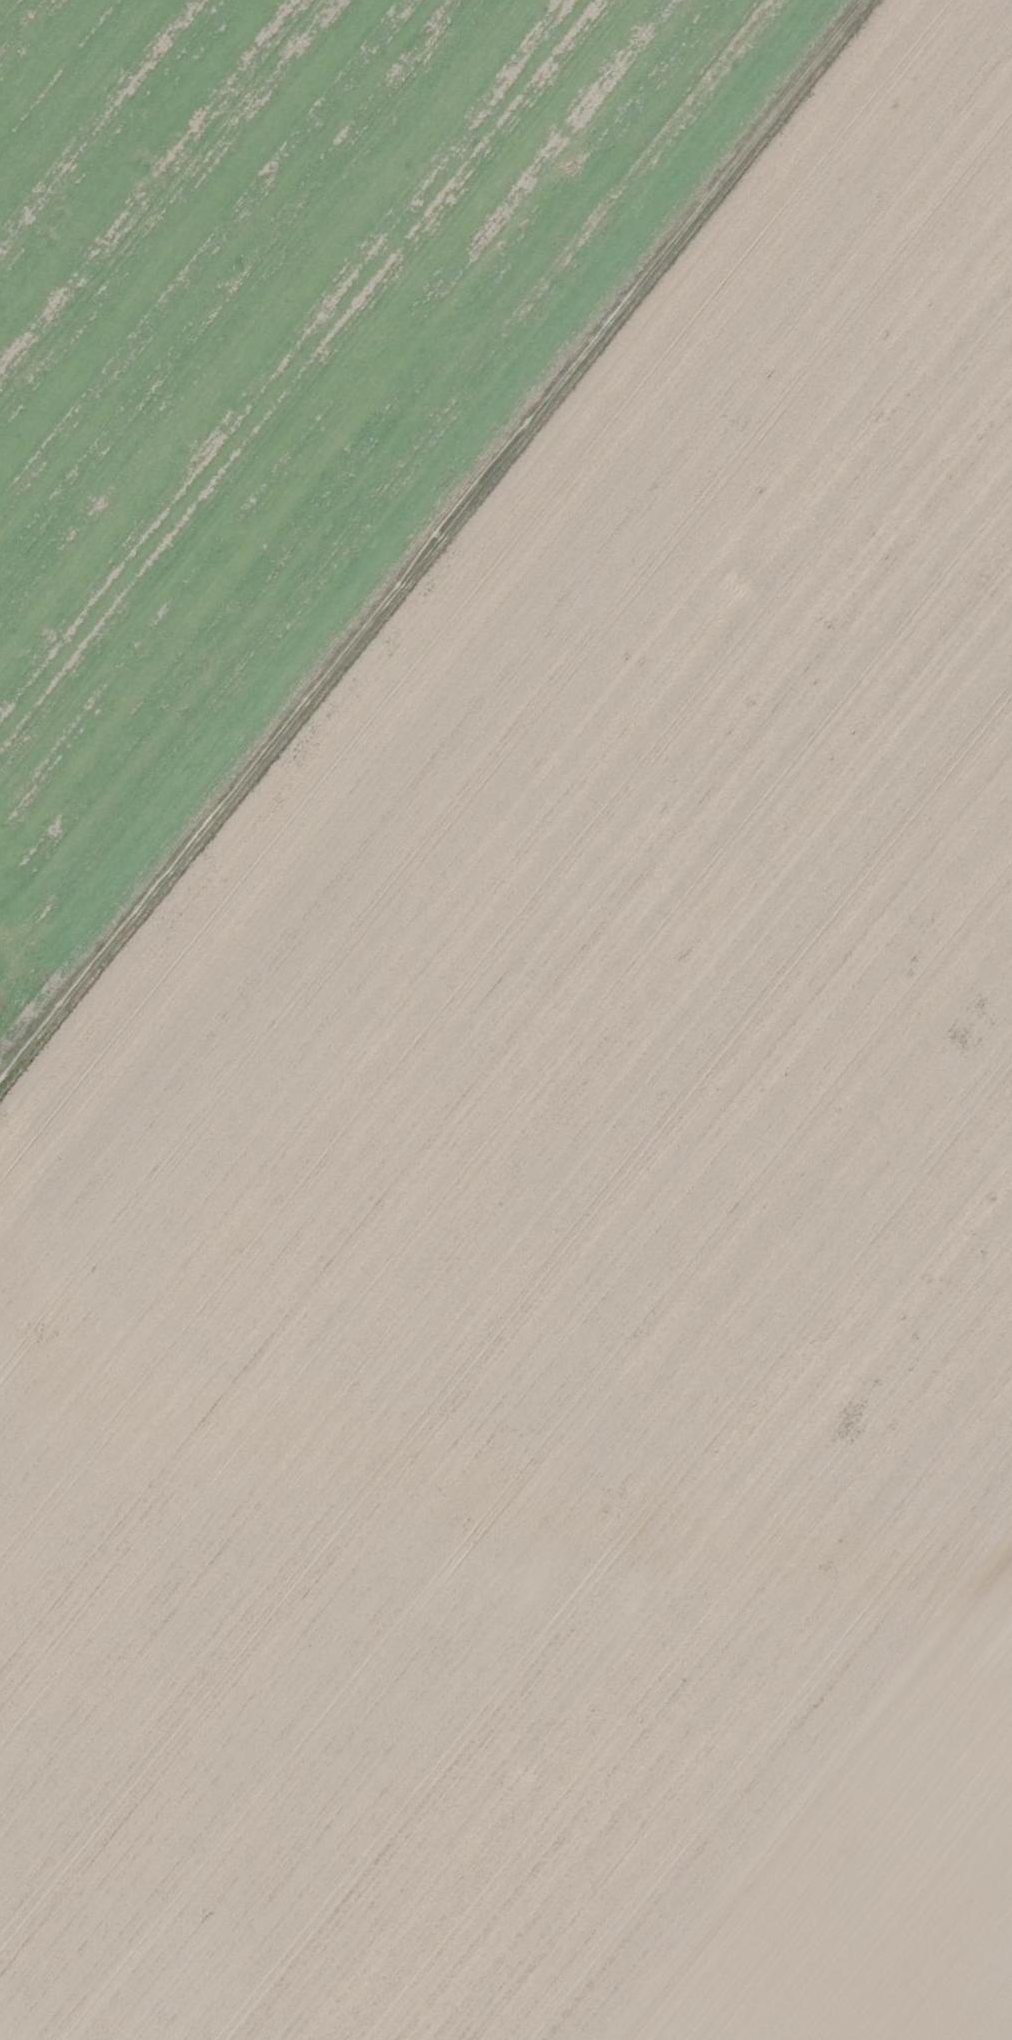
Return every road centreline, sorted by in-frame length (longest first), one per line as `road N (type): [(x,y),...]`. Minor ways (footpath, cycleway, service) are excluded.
road 1 (track): [(0,1108),(881,0)]

